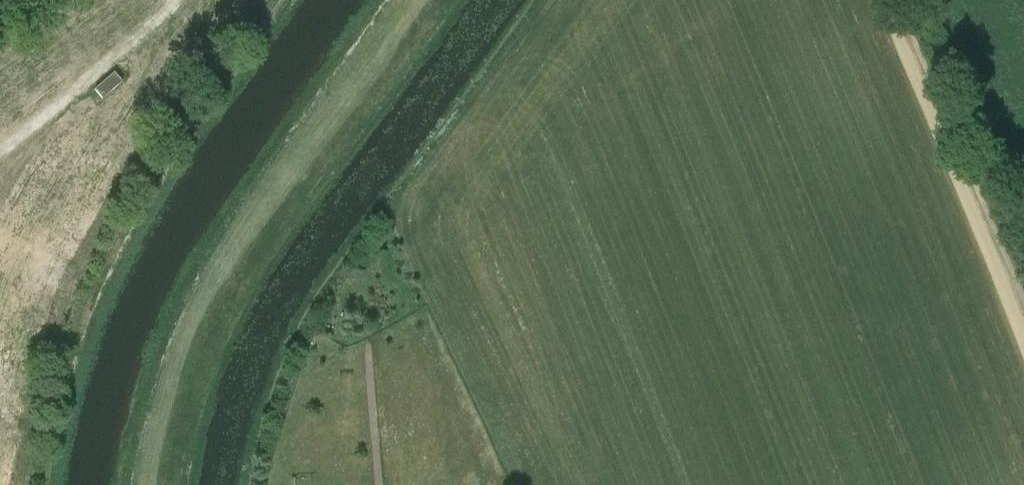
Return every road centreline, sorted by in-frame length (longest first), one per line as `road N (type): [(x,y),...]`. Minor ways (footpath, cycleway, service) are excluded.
road 1 (track): [(884,0),(1023,341)]

